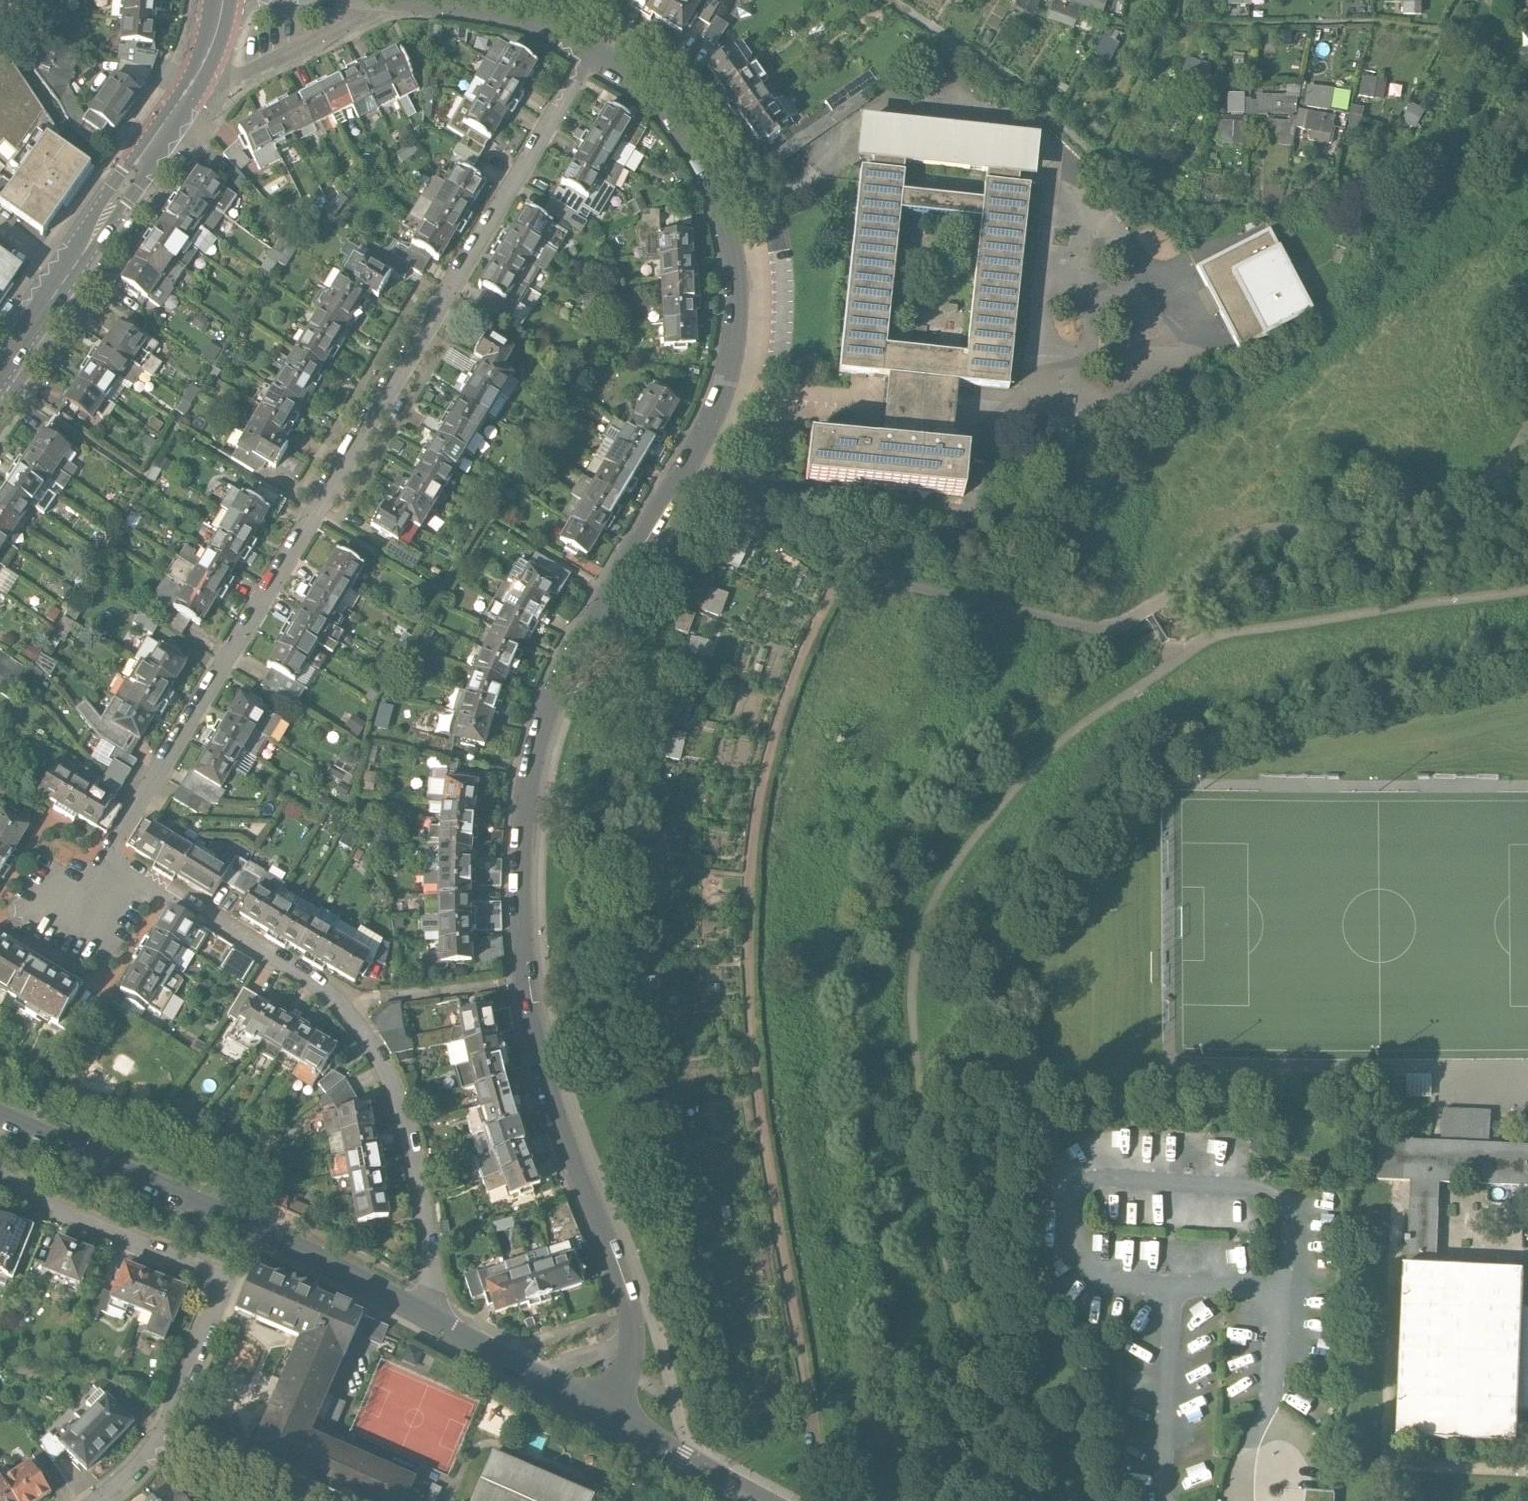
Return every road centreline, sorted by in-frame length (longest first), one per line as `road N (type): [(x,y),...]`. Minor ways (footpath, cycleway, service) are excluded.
road 1 (residential): [(592,50),(674,117),(704,166),(736,261),(738,313),(714,415),(549,705),(521,839),(521,945),(534,1041),(632,1328),(631,1351),(605,1410)]
road 2 (residential): [(592,50),(118,837),(90,897)]
road 3 (residential): [(90,897),(165,889),(288,965),(361,1026),(407,1126),(430,1257),(423,1312)]
road 4 (residential): [(0,1113),(242,1218),(423,1312)]
road 5 (residential): [(163,1435),(218,1280),(42,1204),(0,1175)]
road 6 (secondary): [(72,272),(195,82),(223,0)]
road 7 (residential): [(423,1312),(605,1410)]
road 8 (residential): [(411,0),(542,23),(592,50)]
road 9 (residential): [(605,1410),(768,1500)]
road 10 (residential): [(163,1435),(320,1500)]
road 11 (secondary): [(0,376),(72,272)]

